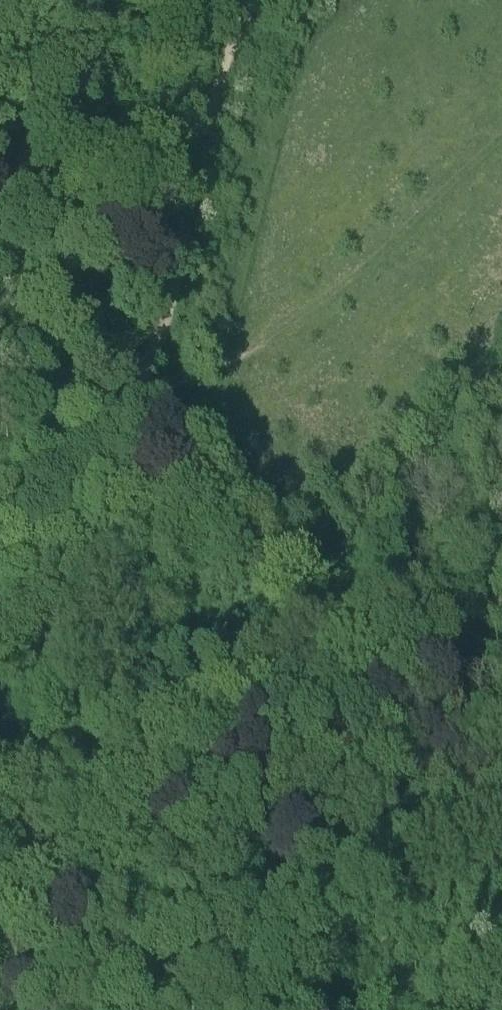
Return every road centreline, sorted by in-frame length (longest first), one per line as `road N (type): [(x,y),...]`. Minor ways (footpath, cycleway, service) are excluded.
road 1 (track): [(128,380),(162,331),(198,160),(253,0)]
road 2 (track): [(0,498),(128,380)]

